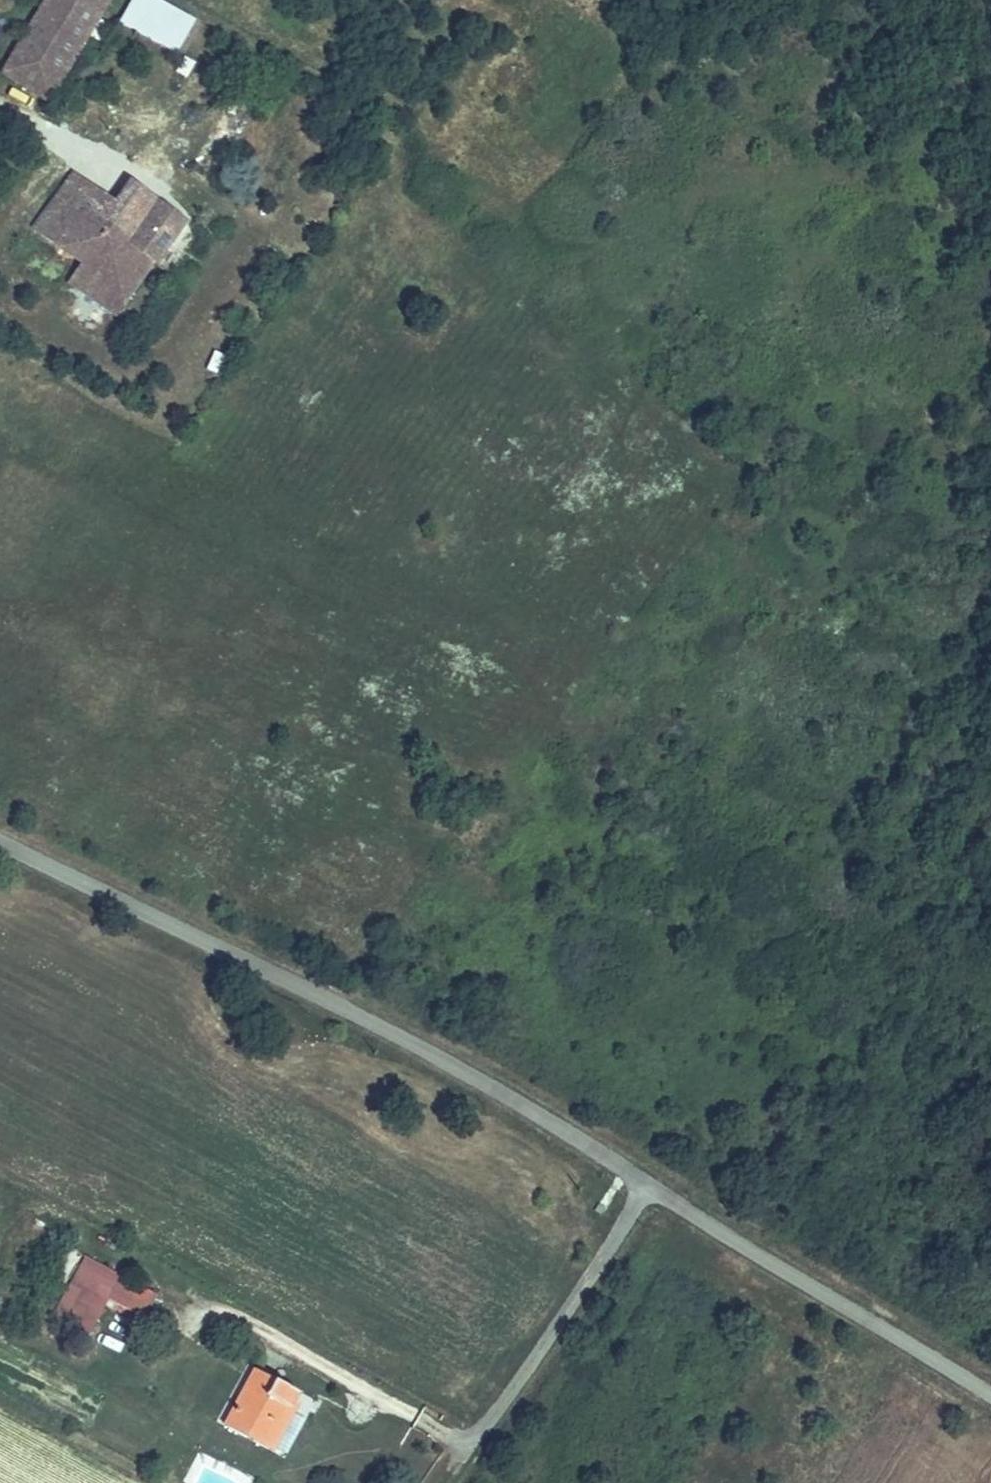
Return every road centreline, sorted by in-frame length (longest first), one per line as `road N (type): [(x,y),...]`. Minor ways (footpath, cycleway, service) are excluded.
road 1 (unclassified): [(990,1396),(483,1079),(0,843)]

